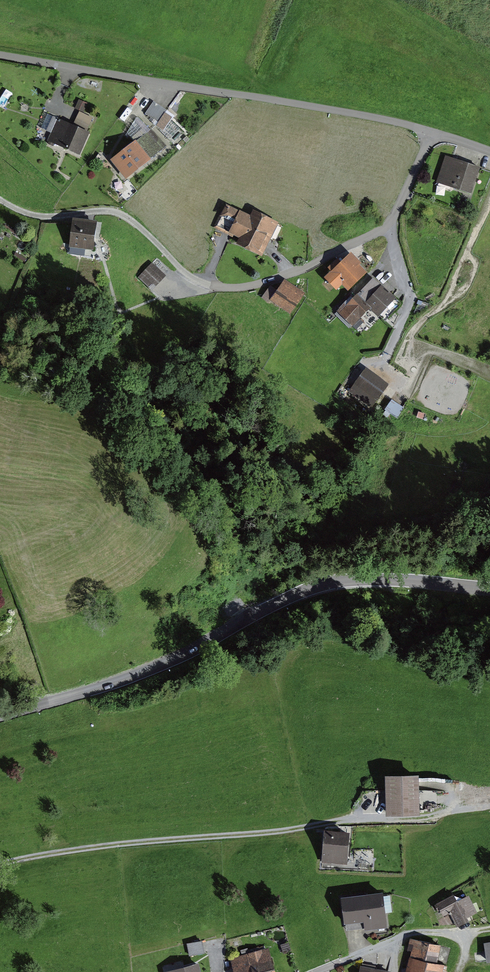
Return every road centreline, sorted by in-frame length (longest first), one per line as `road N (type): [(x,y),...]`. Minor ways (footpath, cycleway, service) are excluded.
road 1 (tertiary): [(0,714),(140,674),(335,581),(489,589)]
road 2 (residential): [(0,56),(350,112),(489,150)]

